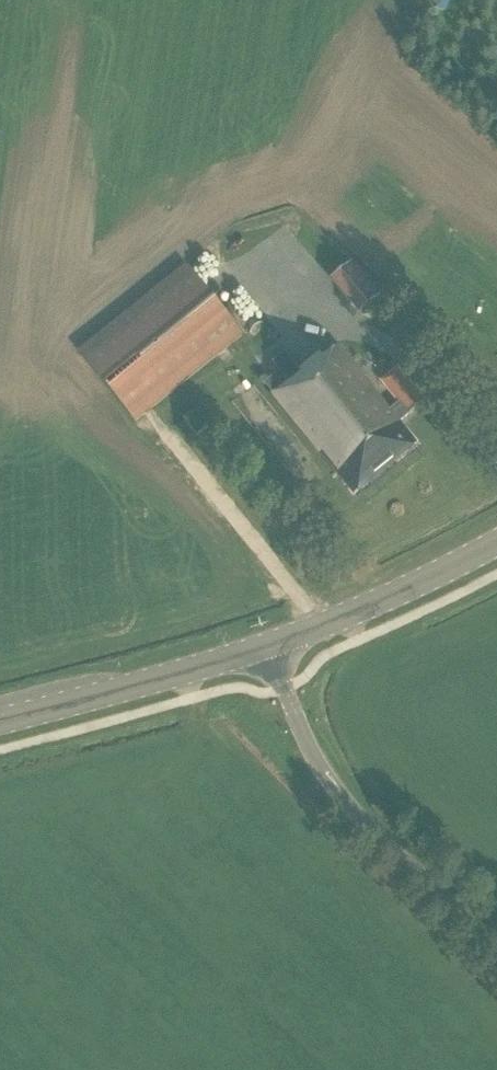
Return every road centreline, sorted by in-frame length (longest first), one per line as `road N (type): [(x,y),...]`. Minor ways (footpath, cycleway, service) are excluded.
road 1 (unclassified): [(496,949),(340,796),(306,741),(269,647)]
road 2 (tertiary): [(0,723),(269,647)]
road 3 (tertiary): [(269,647),(496,545)]

